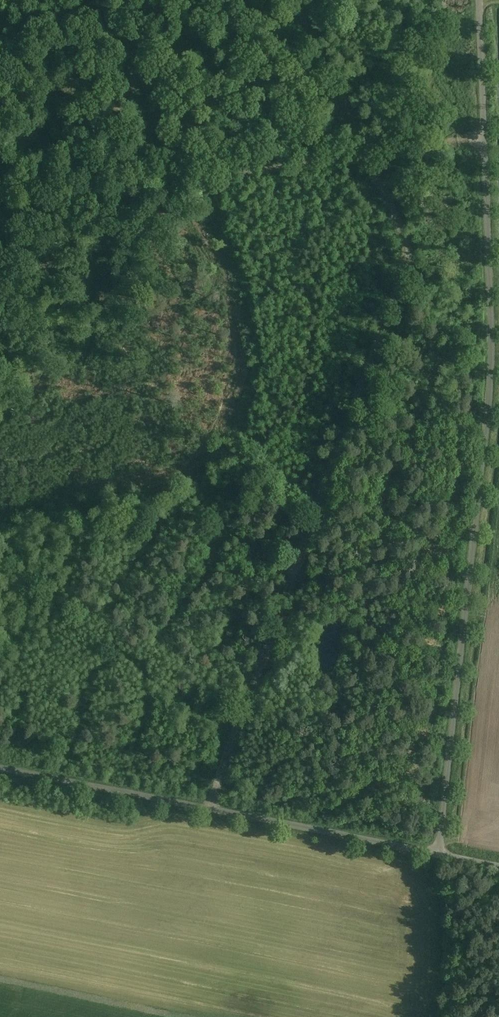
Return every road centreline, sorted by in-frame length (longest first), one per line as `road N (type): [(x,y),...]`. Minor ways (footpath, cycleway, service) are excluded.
road 1 (unclassified): [(435,852),(498,340),(483,0)]
road 2 (track): [(412,260),(207,808)]
road 3 (track): [(290,0),(364,159),(0,218)]
road 4 (unclassified): [(0,767),(435,852)]
road 5 (track): [(494,250),(412,260),(364,159),(490,139)]

